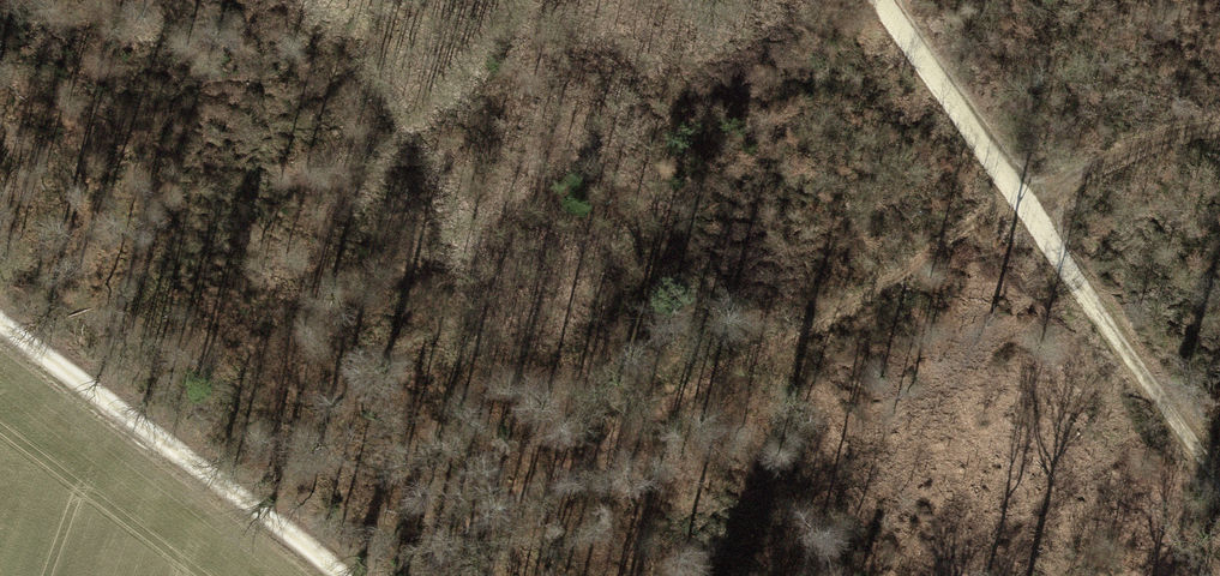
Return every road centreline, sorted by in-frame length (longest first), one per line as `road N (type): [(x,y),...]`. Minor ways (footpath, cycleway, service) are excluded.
road 1 (track): [(432,575),(508,500),(1029,200),(1165,140),(1219,130)]
road 2 (track): [(876,0),(1117,315),(1219,470)]
road 3 (track): [(347,575),(0,323)]

